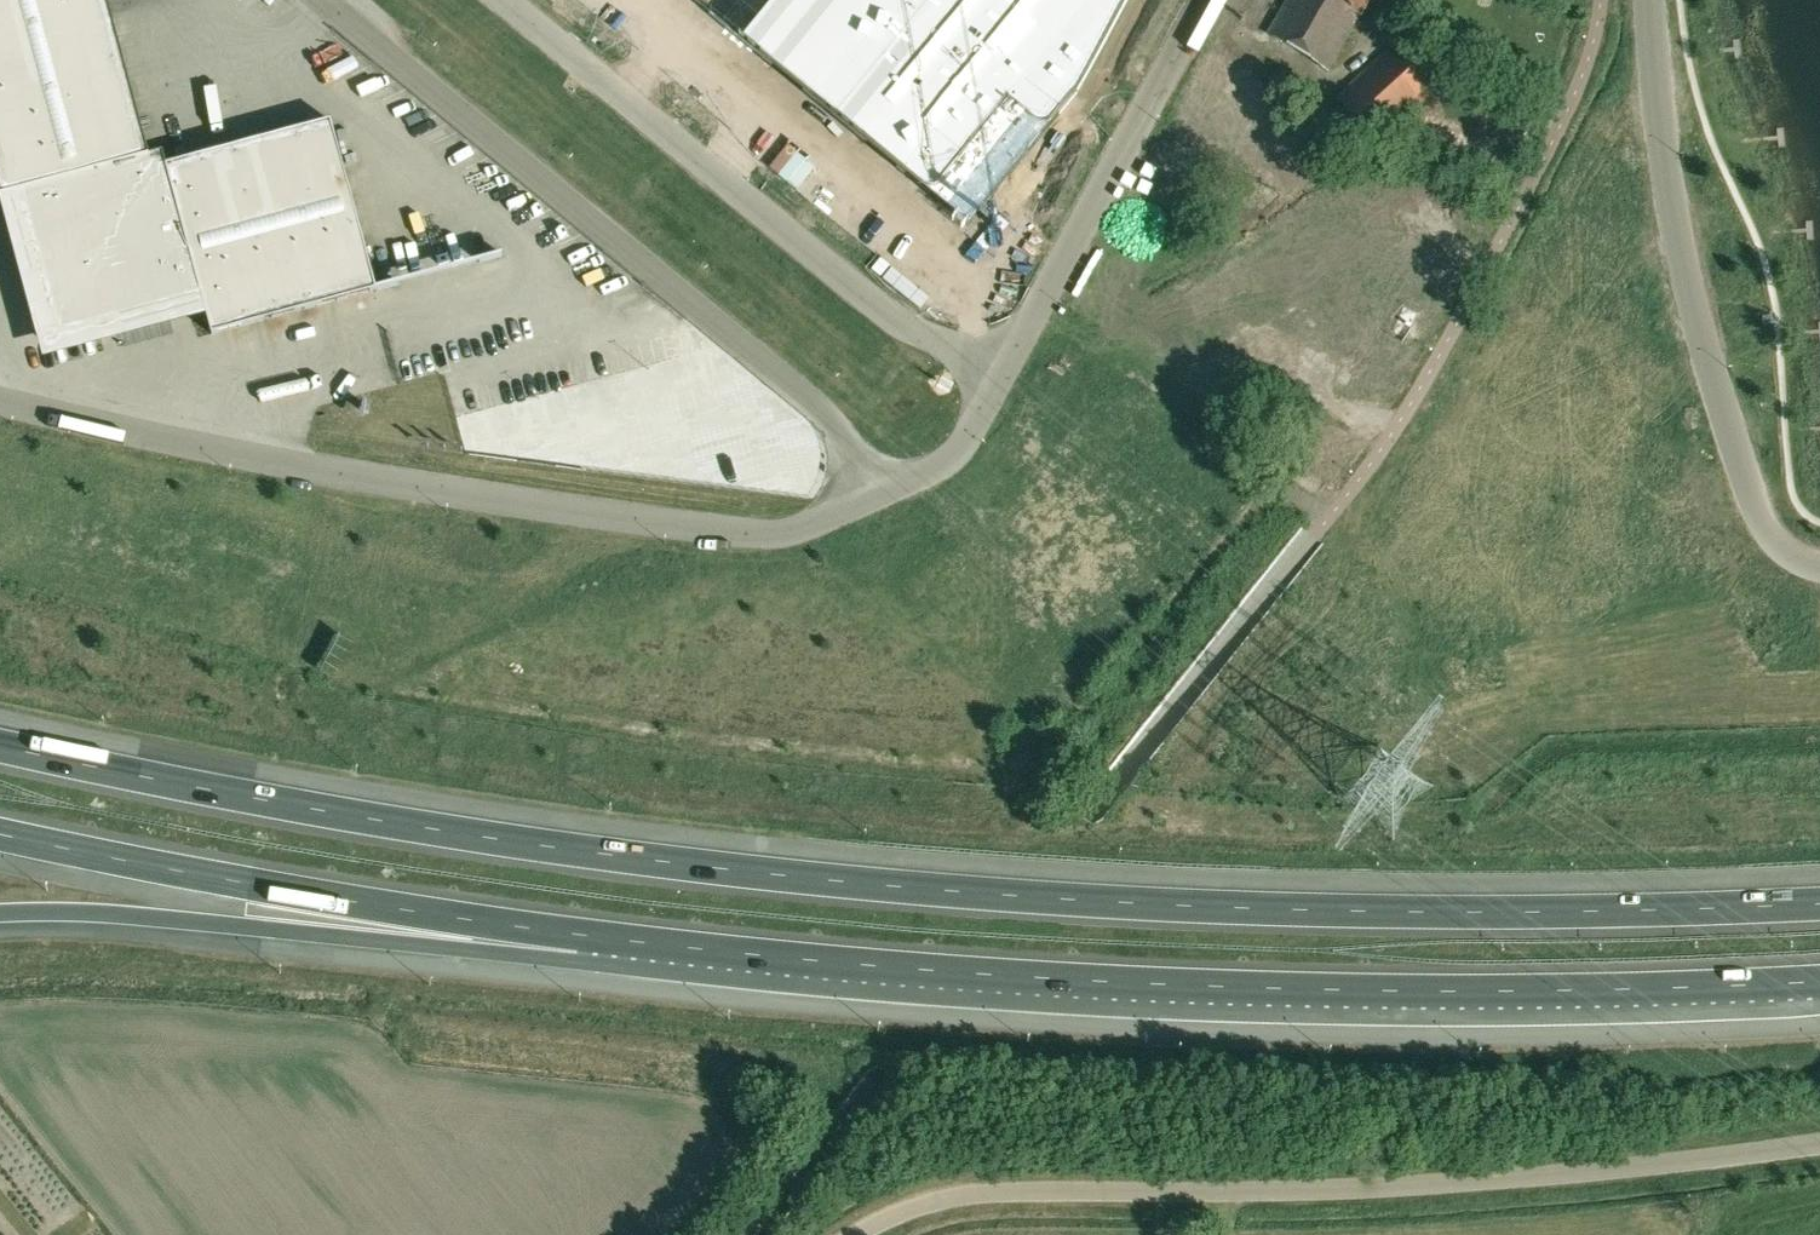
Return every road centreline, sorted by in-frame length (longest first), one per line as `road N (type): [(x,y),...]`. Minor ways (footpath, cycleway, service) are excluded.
road 1 (motorway): [(1819,904),(1487,913),(953,891),(578,850),(0,740)]
road 2 (unclassified): [(757,1234),(1386,438),(1452,335),(1585,69),(1598,0)]
road 3 (motorway): [(583,938),(908,971),(1246,990),(1459,994),(1819,983)]
road 4 (unclassified): [(857,1234),(937,1202),(999,1191),(1419,1186),(1819,1144)]
road 5 (unclassified): [(863,480),(822,513),(765,530),(662,522),(334,473),(0,396)]
road 6 (unclassified): [(322,0),(797,395),(850,446),(863,480)]
road 7 (unclassified): [(987,394),(506,0)]
road 8 (unclassified): [(1819,567),(1766,530),(1702,328),(1663,147),(1651,0)]
road 9 (motorway): [(0,834),(289,893),(583,938)]
road 10 (motorway): [(0,914),(113,914),(413,945),(583,938)]
road 11 (unclassified): [(1205,0),(987,394)]
road 12 (unclassified): [(987,394),(965,440),(907,480),(863,480)]

